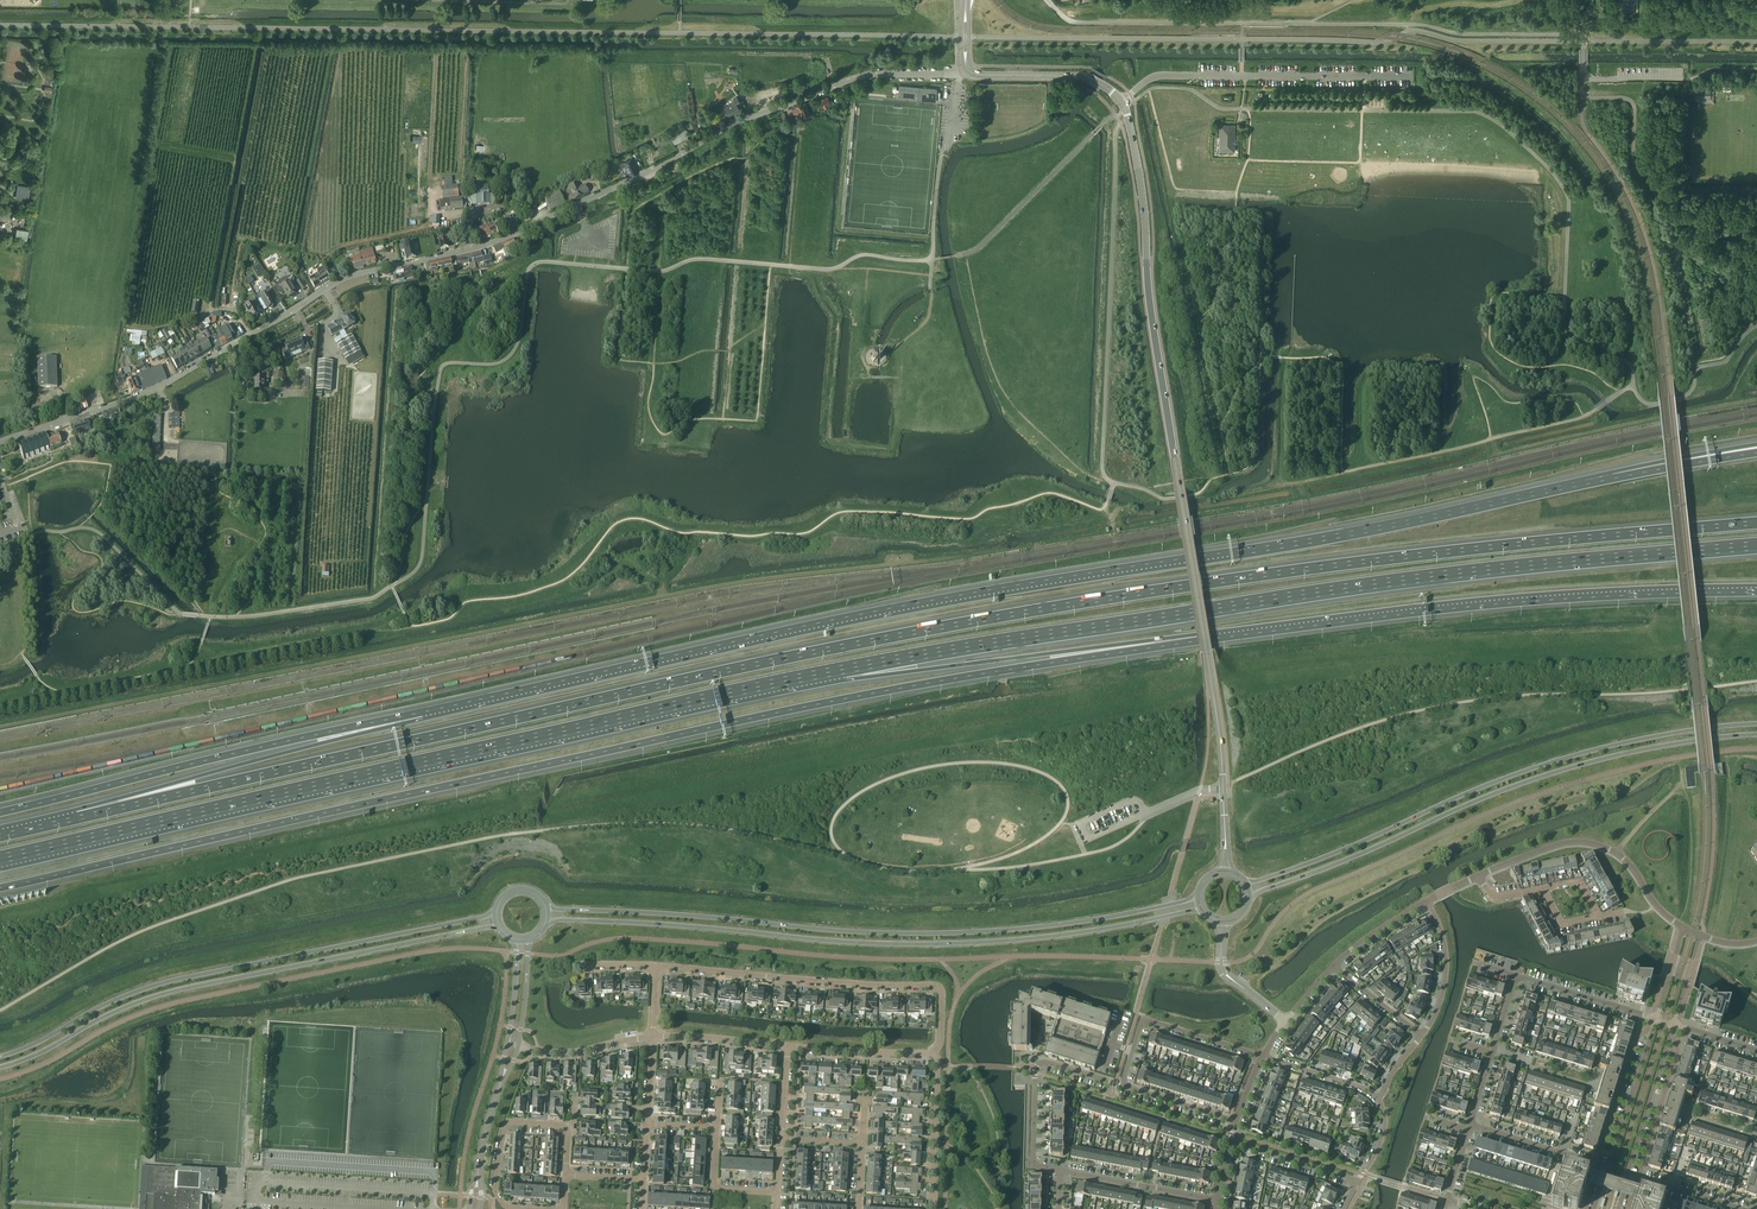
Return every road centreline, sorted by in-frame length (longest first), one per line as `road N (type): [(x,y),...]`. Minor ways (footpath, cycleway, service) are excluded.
road 1 (motorway): [(1756,519),(1243,575),(961,624),(77,819)]
road 2 (motorway): [(0,887),(836,700),(1211,638)]
road 3 (motorway): [(1613,477),(1379,528),(960,595),(424,712)]
road 4 (unclassified): [(0,443),(159,387),(346,277),(487,245),(741,119),(860,77),(959,74)]
road 5 (motorway): [(819,675),(1381,583),(1756,545)]
road 6 (track): [(0,725),(723,586),(913,564)]
road 7 (motorway): [(0,859),(819,675)]
road 8 (tertiary): [(1224,871),(1220,736),(1148,293),(1142,198),(1120,101)]
road 9 (secondary): [(546,920),(961,943),(1202,909)]
road 10 (secondary): [(1198,897),(1078,922),(960,932),(546,908)]
road 11 (motorway): [(1211,638),(1520,600),(1756,589)]
road 12 (unclassified): [(1584,35),(1463,35),(1421,25),(1077,23),(1048,0)]
road 13 (secondary): [(1756,723),(1648,736),(1543,763),(1245,884)]
road 14 (secondary): [(1248,895),(1546,773),(1649,746),(1756,734)]
road 15 (secondary): [(0,1068),(169,993),(499,925)]
road 16 (secondary): [(496,914),(149,987),(0,1057)]
road 17 (motorway): [(424,712),(0,812)]
road 18 (motorway): [(819,675),(1211,638)]
road 19 (motorway): [(424,712),(77,819)]
road 20 (residential): [(656,965),(934,985),(942,995),(942,1040),(933,1055)]
road 21 (track): [(1595,410),(1281,483)]
road 22 (residential): [(1683,928),(1625,859),(1596,845),(1559,844),(1479,877)]
road 23 (residential): [(1657,1019),(1594,1208)]
road 24 (residential): [(1263,1056),(1144,1019),(1124,1087)]
road 25 (residential): [(1619,1208),(1672,1024)]
road 26 (residential): [(567,1129),(507,1123),(495,1190),(505,1206),(532,1208)]
road 27 (residential): [(1217,1199),(1060,1168)]
road 28 (residential): [(933,1208),(933,1055)]
road 29 (residential): [(1657,1019),(1515,976)]
road 30 (motorway): [(1756,444),(1613,477)]
road 31 (residential): [(933,1055),(787,1047)]
road 32 (motorway): [(1756,452),(1613,477)]
road 33 (residential): [(1421,1036),(1446,964),(1426,901)]
road 34 (residential): [(787,1047),(653,1037)]
road 35 (residential): [(1358,1180),(1230,1141)]
road 36 (residential): [(1594,1162),(1470,1125)]
road 37 (residential): [(1263,1056),(1377,1099)]
road 38 (residential): [(777,1193),(715,1186),(716,1129)]

